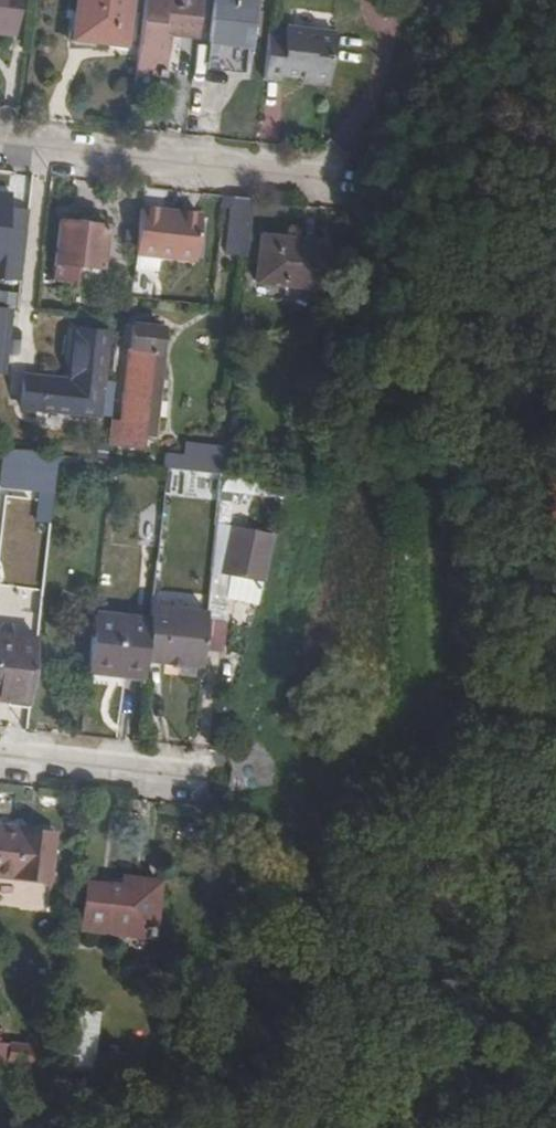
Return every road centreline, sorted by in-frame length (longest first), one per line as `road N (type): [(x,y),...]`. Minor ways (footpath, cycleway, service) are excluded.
road 1 (residential): [(0,144),(368,186)]
road 2 (residential): [(224,775),(0,752)]

